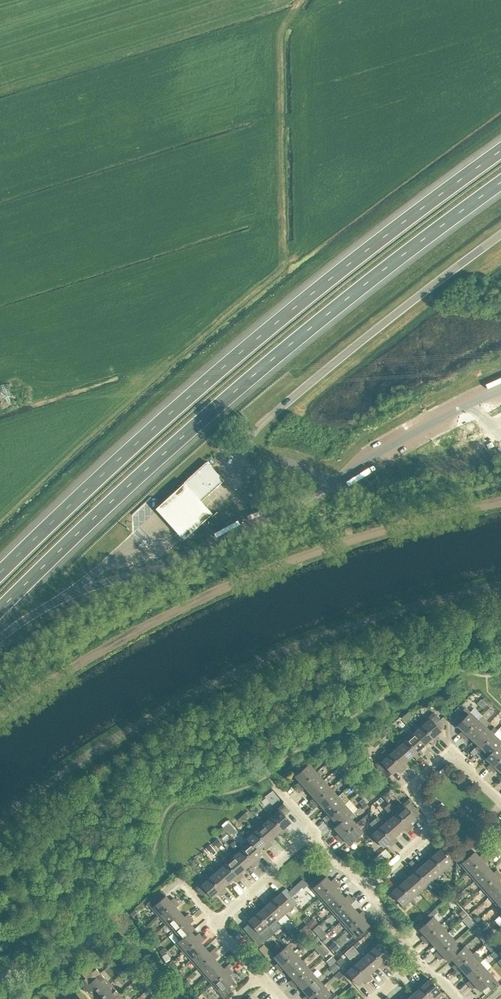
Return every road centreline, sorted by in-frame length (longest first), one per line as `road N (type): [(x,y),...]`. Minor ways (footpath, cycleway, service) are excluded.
road 1 (motorway): [(0,610),(274,358),(500,182)]
road 2 (motorway): [(500,151),(262,334),(0,573)]
road 3 (track): [(500,508),(338,545),(185,607),(36,691),(0,722)]
road 4 (residential): [(366,888),(432,826),(413,788),(444,757),(500,802)]
road 5 (residential): [(215,922),(314,831)]

